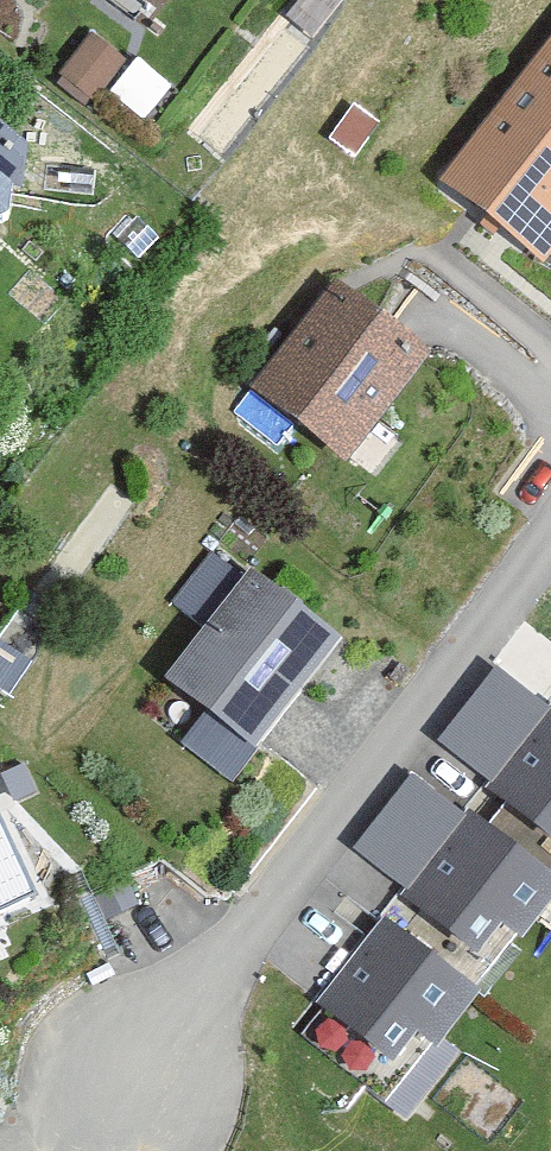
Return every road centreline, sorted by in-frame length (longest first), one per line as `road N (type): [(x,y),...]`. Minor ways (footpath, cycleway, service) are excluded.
road 1 (residential): [(133,1080),(550,535)]

